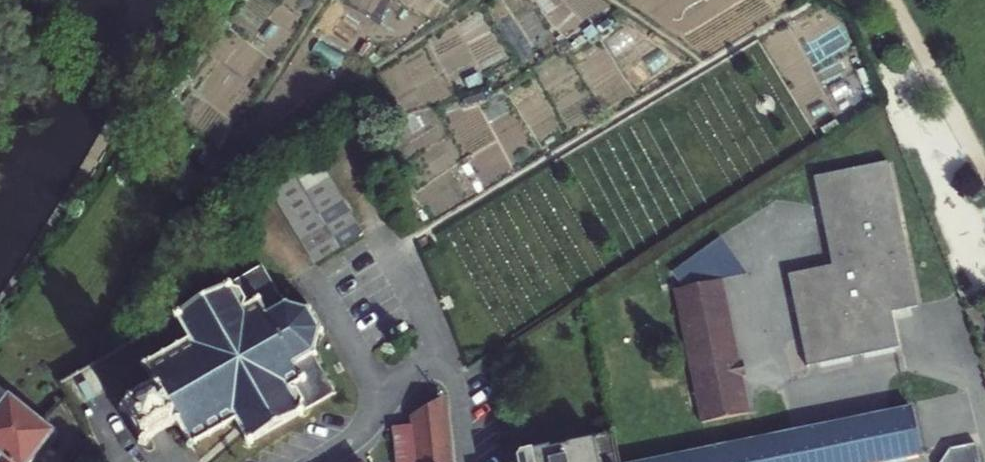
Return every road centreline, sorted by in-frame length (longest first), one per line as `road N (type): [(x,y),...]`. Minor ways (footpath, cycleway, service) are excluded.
road 1 (residential): [(467,461),(444,358),(402,379),(355,436),(316,461)]

